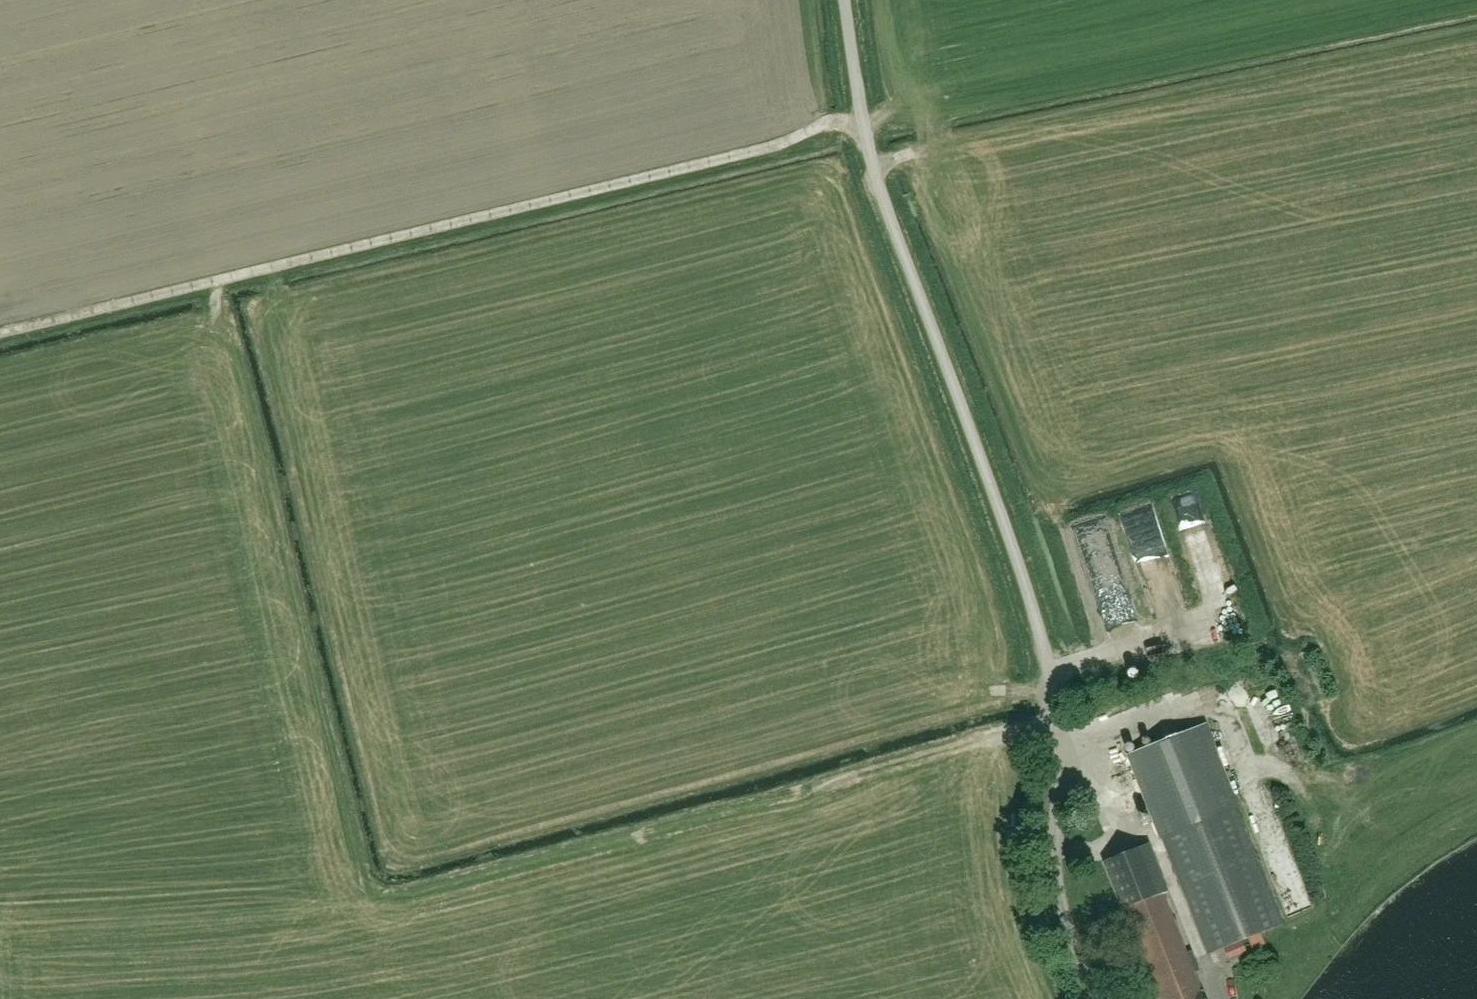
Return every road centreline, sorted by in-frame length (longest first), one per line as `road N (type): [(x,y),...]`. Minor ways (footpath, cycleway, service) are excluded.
road 1 (unclassified): [(1098,998),(1057,887),(1058,751),(1046,664),(891,220),(865,135),(843,0)]

